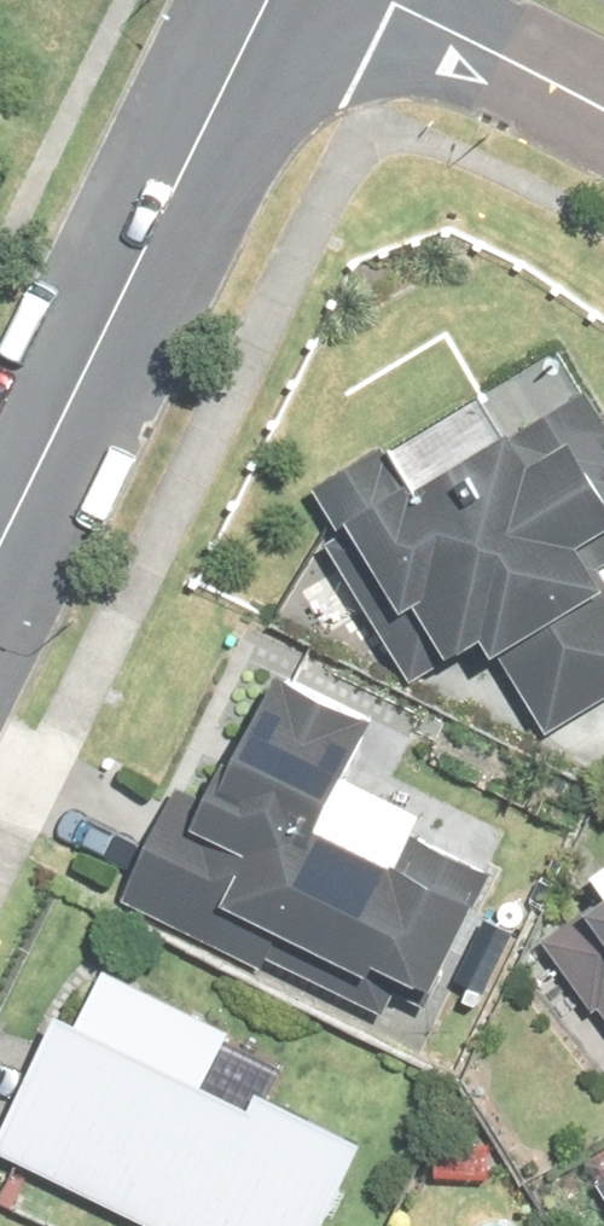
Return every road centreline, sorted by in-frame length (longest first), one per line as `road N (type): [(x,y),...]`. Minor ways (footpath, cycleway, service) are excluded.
road 1 (tertiary): [(262,0),(0,526)]
road 2 (residential): [(603,125),(355,0)]

